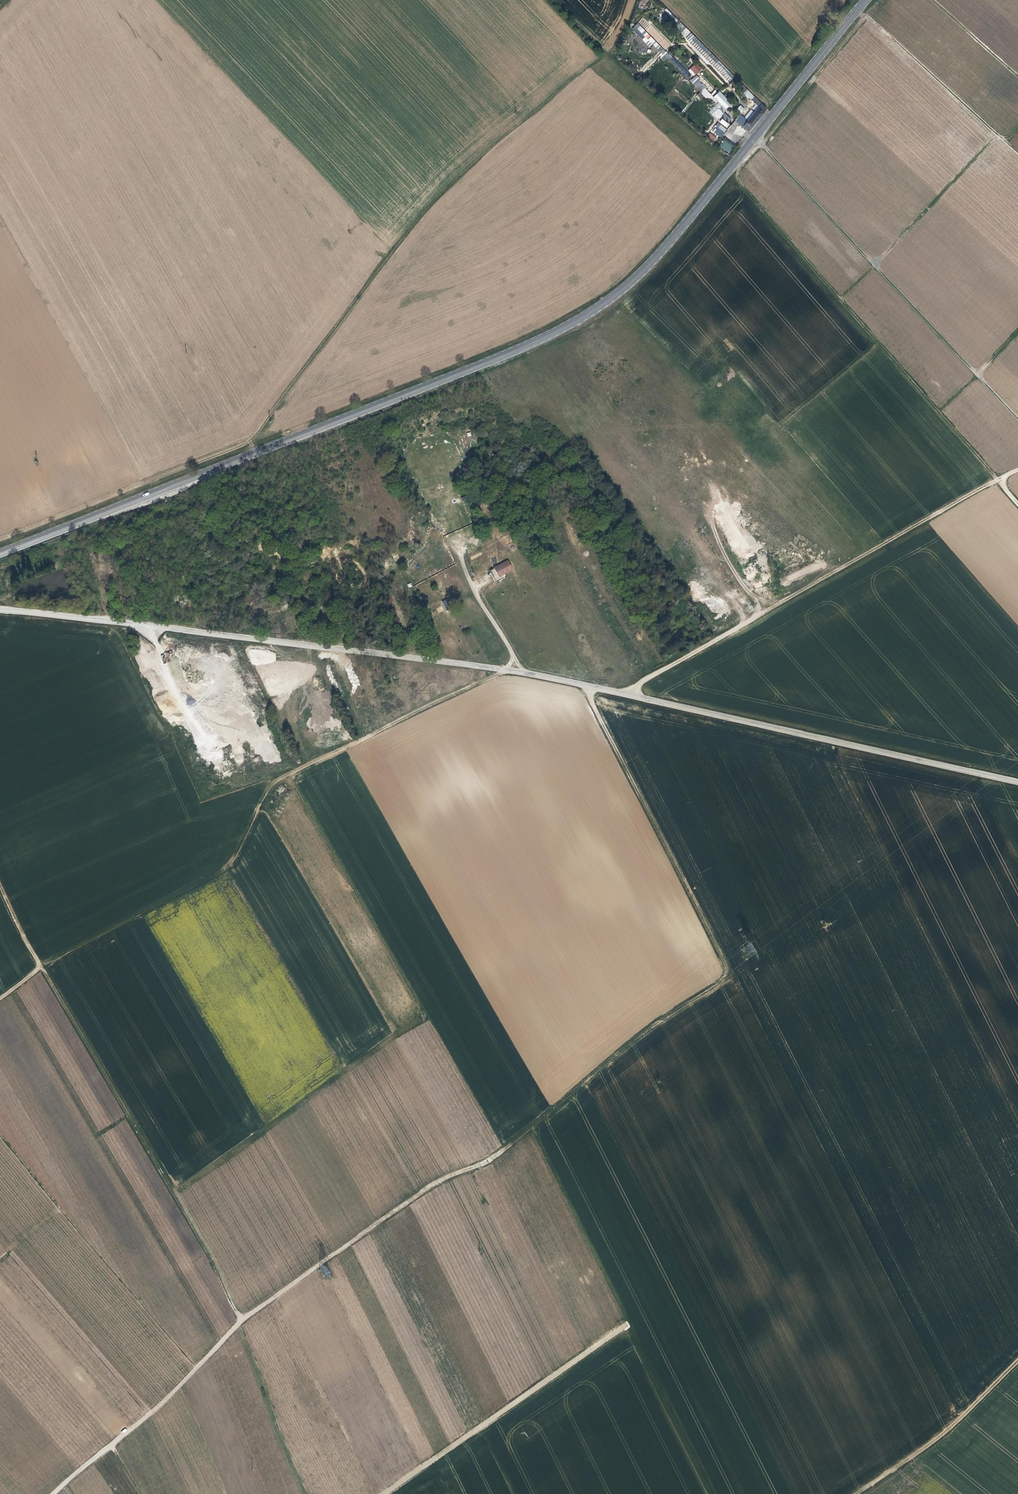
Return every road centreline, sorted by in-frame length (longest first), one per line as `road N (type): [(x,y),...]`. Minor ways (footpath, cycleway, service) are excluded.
road 1 (track): [(55,1493),(163,1406),(241,1319),(430,1186),(490,1161),(725,976),(585,685)]
road 2 (primary): [(0,551),(482,363),(598,305),(698,207),(867,0)]
road 3 (tertiary): [(1017,782),(509,669),(0,611)]
road 4 (track): [(0,998),(40,965),(231,864),(273,779),(509,669)]
road 5 (track): [(612,51),(462,175),(249,454)]
road 6 (track): [(241,1319),(0,881)]
road 7 (track): [(1017,470),(624,694)]
road 8 (track): [(727,169),(1017,502)]
road 9 (track): [(1017,153),(859,8)]
road 10 (track): [(1017,1361),(946,1434),(857,1493)]
road 11 (track): [(466,543),(476,594),(515,653),(516,671)]

